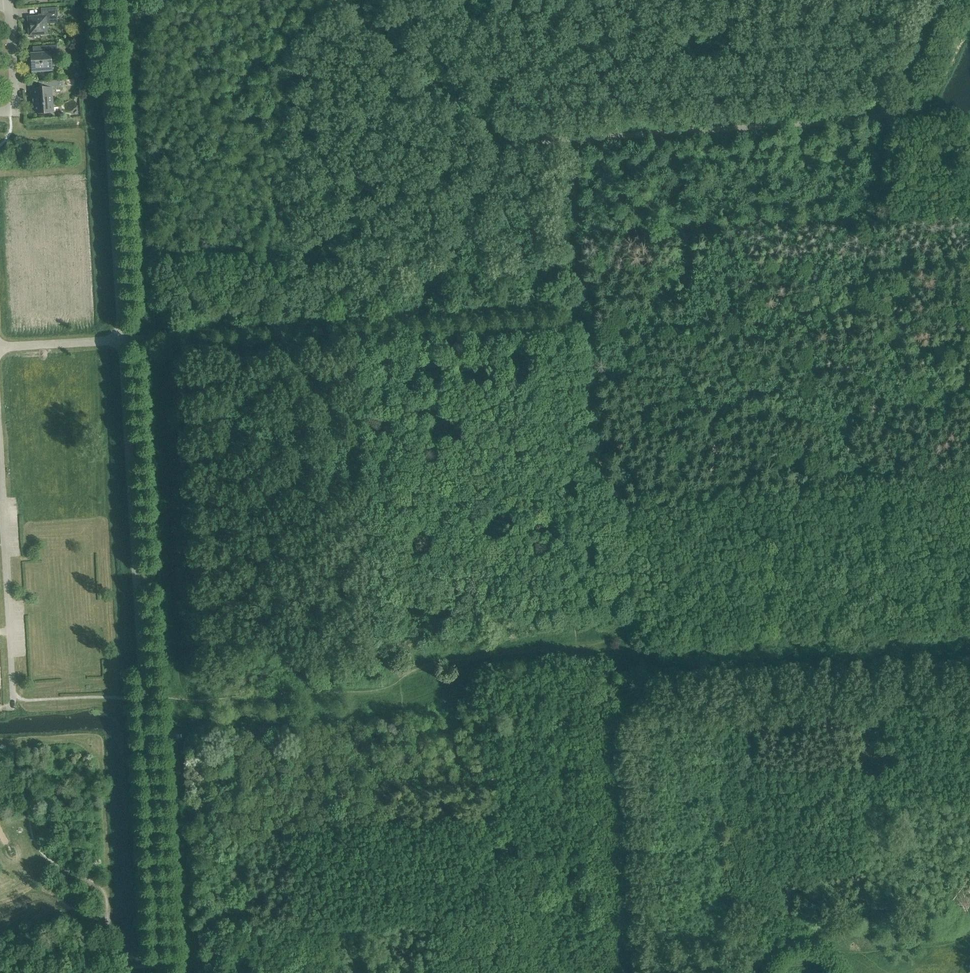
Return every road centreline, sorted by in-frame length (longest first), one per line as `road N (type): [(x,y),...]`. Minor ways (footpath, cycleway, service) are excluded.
road 1 (residential): [(0,345),(121,339),(98,0)]
road 2 (residential): [(13,703),(0,436)]

